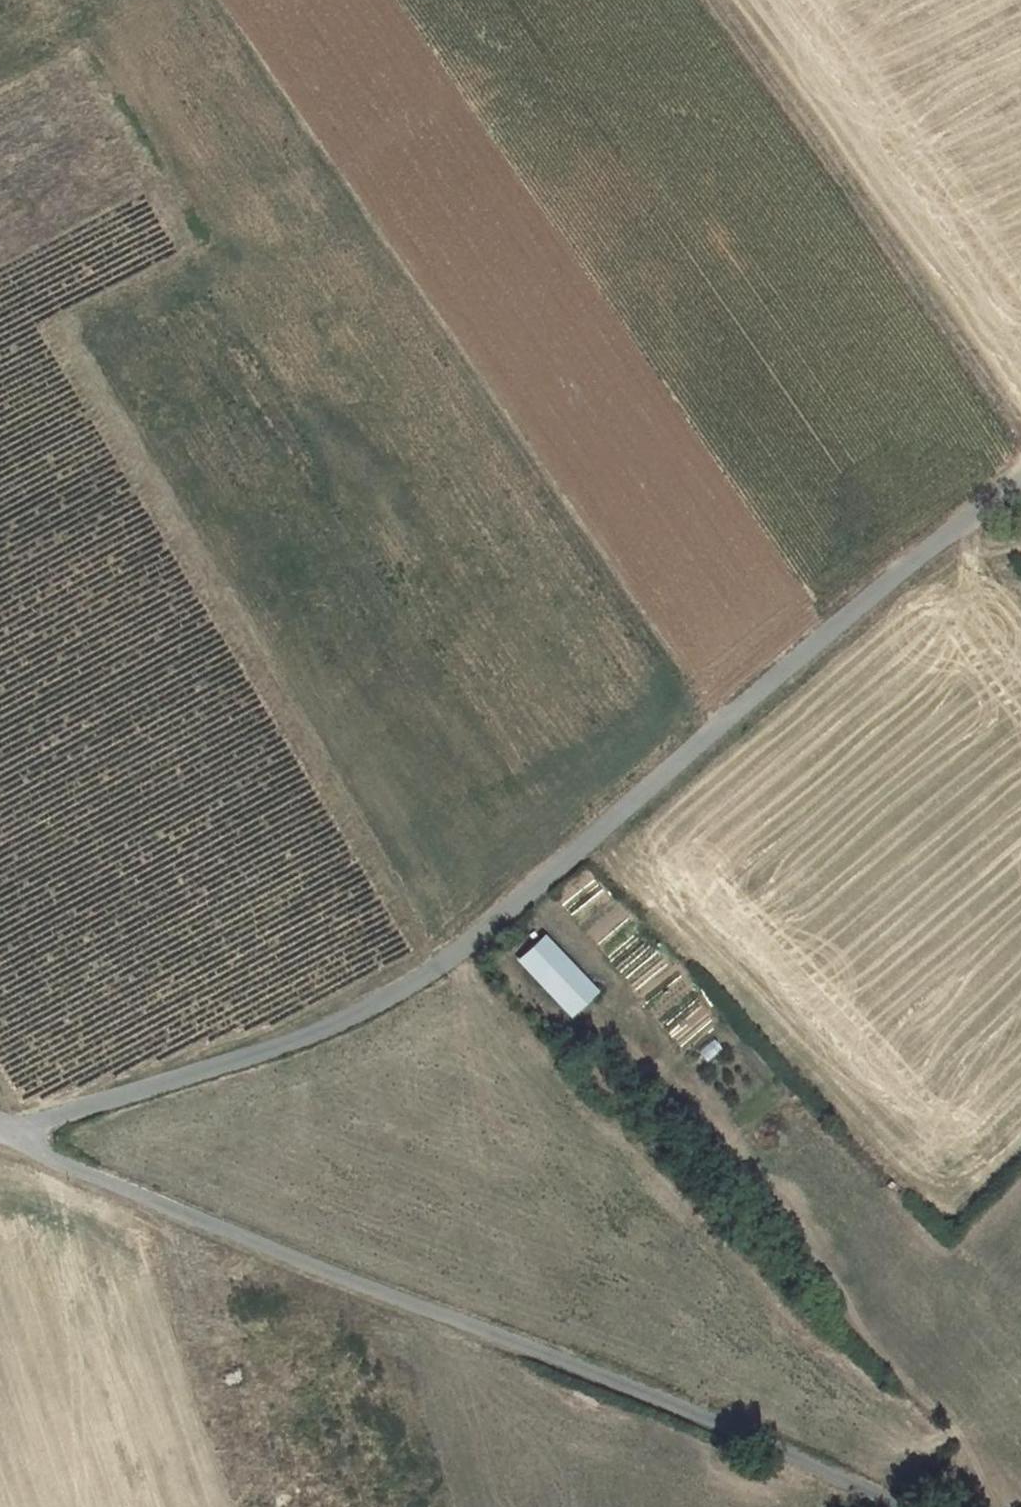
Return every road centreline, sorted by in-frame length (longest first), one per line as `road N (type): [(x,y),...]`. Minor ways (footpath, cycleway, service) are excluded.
road 1 (unclassified): [(0,1131),(339,1023),(446,967),(662,773),(1020,475)]
road 2 (unclassified): [(888,1506),(784,1456),(265,1255),(0,1139)]

